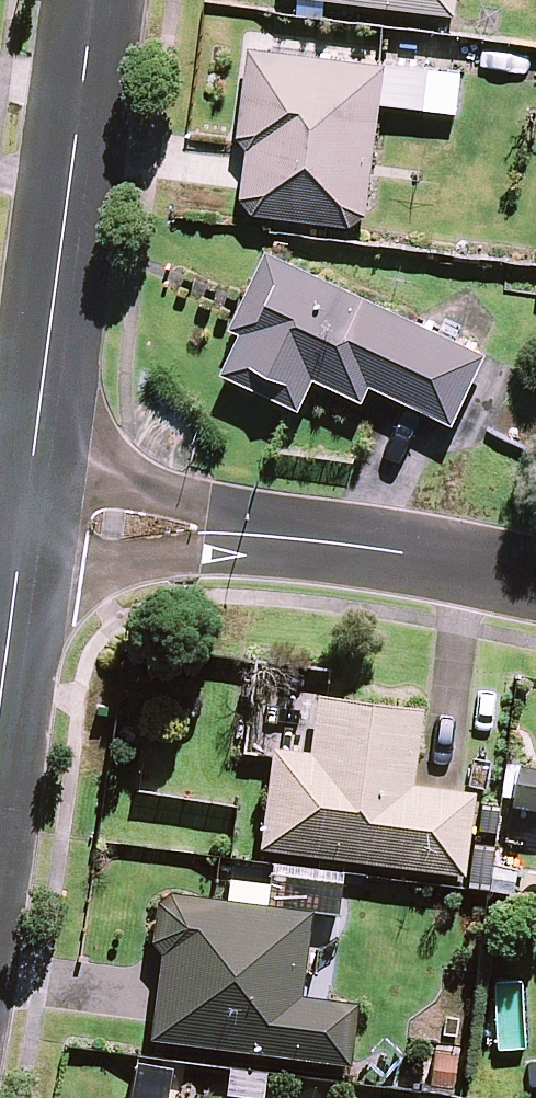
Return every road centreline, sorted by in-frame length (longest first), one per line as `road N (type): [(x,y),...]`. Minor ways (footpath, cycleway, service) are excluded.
road 1 (residential): [(24,507),(379,549),(535,581)]
road 2 (tertiary): [(24,507),(91,0)]
road 3 (tertiary): [(0,695),(24,507)]

